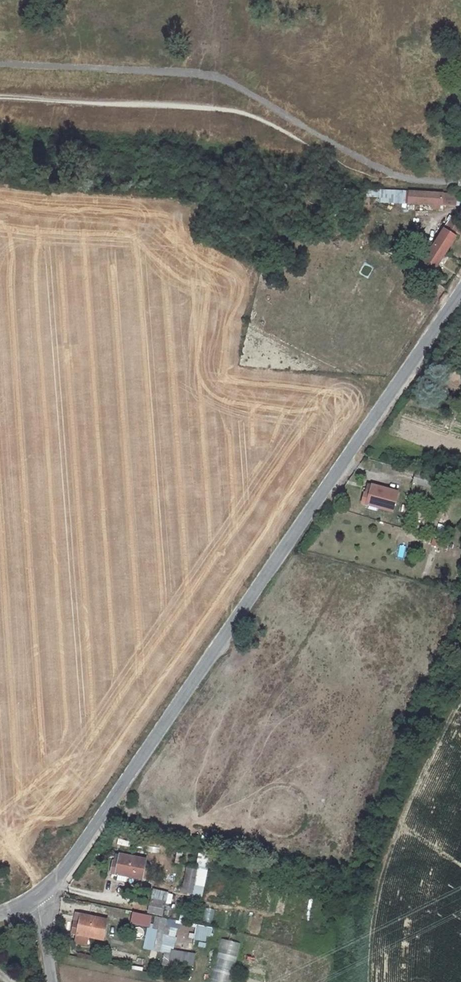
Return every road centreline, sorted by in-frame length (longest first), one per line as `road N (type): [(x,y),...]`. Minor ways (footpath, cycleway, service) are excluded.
road 1 (unclassified): [(36,897),(74,857),(460,278)]

